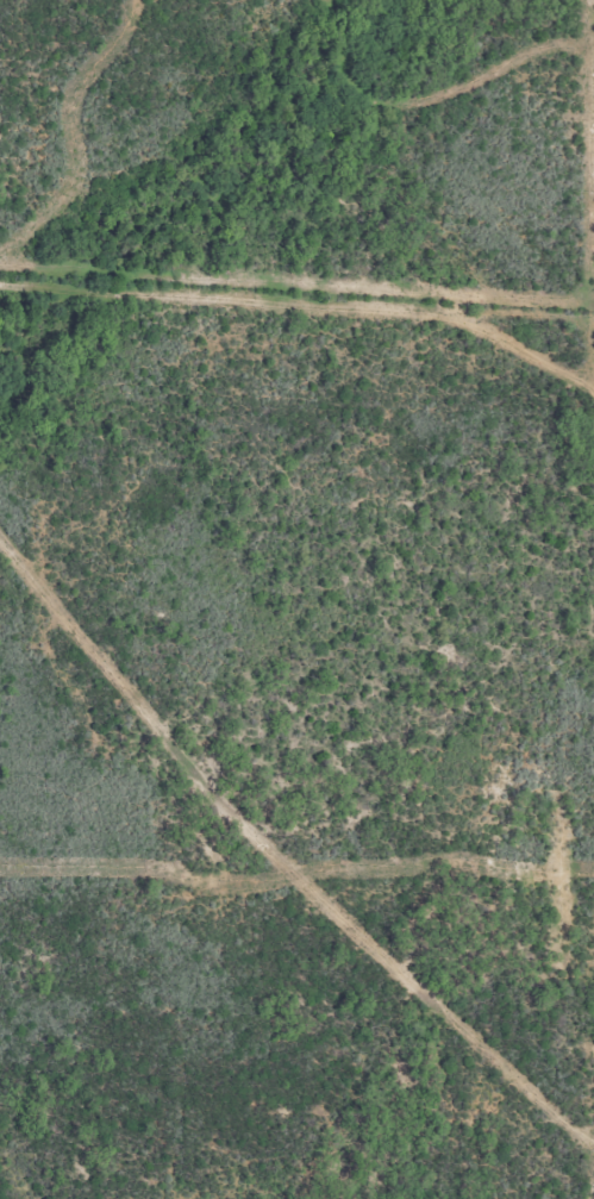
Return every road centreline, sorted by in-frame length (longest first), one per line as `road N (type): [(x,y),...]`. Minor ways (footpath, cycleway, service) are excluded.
road 1 (track): [(593,366),(574,375),(451,325),(0,293)]

